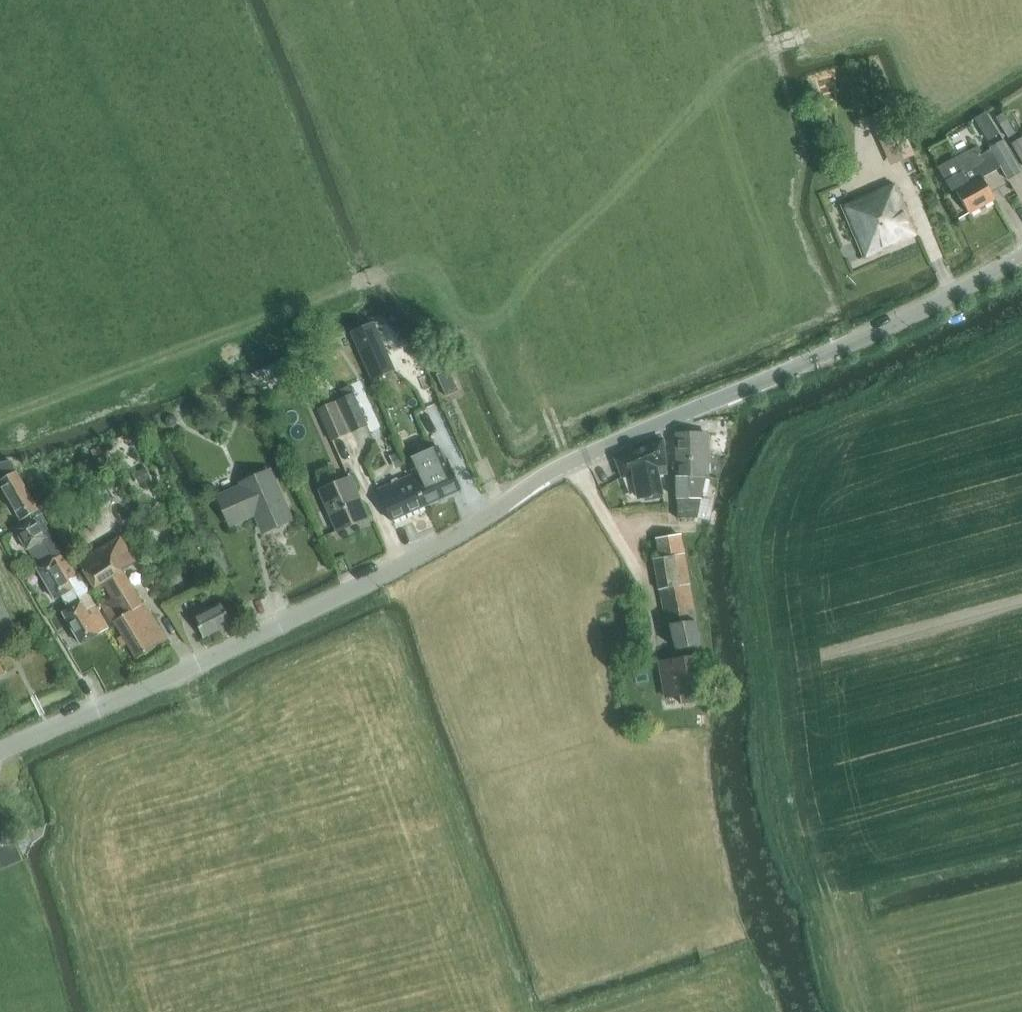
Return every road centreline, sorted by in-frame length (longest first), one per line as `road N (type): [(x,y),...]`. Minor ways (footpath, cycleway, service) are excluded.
road 1 (tertiary): [(0,751),(378,575),(571,461),(828,352),(1021,254)]

